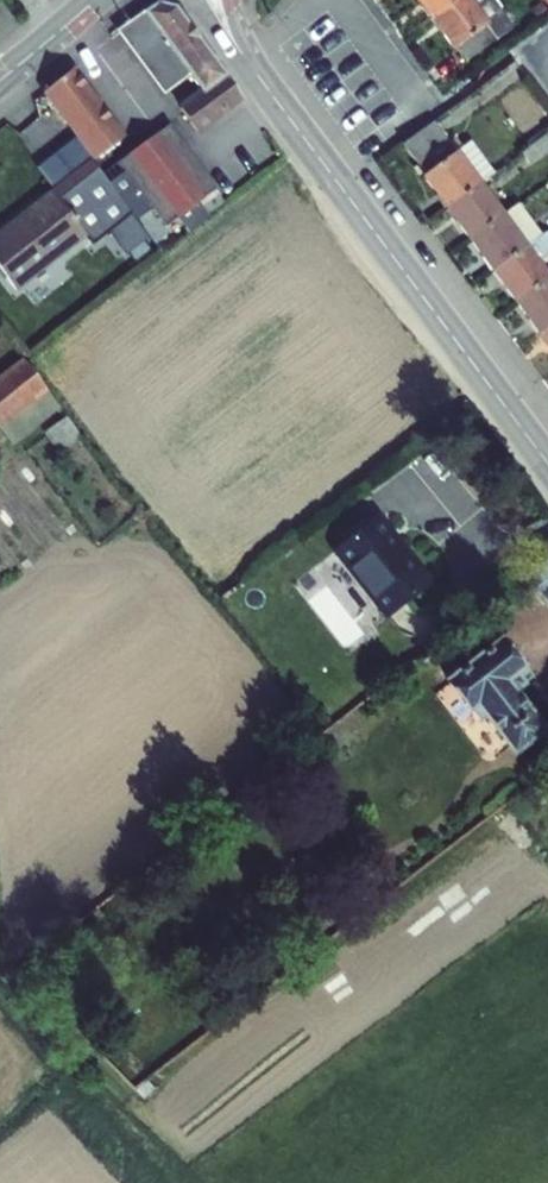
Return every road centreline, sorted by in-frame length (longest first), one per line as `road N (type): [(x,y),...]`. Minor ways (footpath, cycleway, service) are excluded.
road 1 (secondary): [(250,65),(547,463)]
road 2 (secondary): [(93,0),(0,78)]

